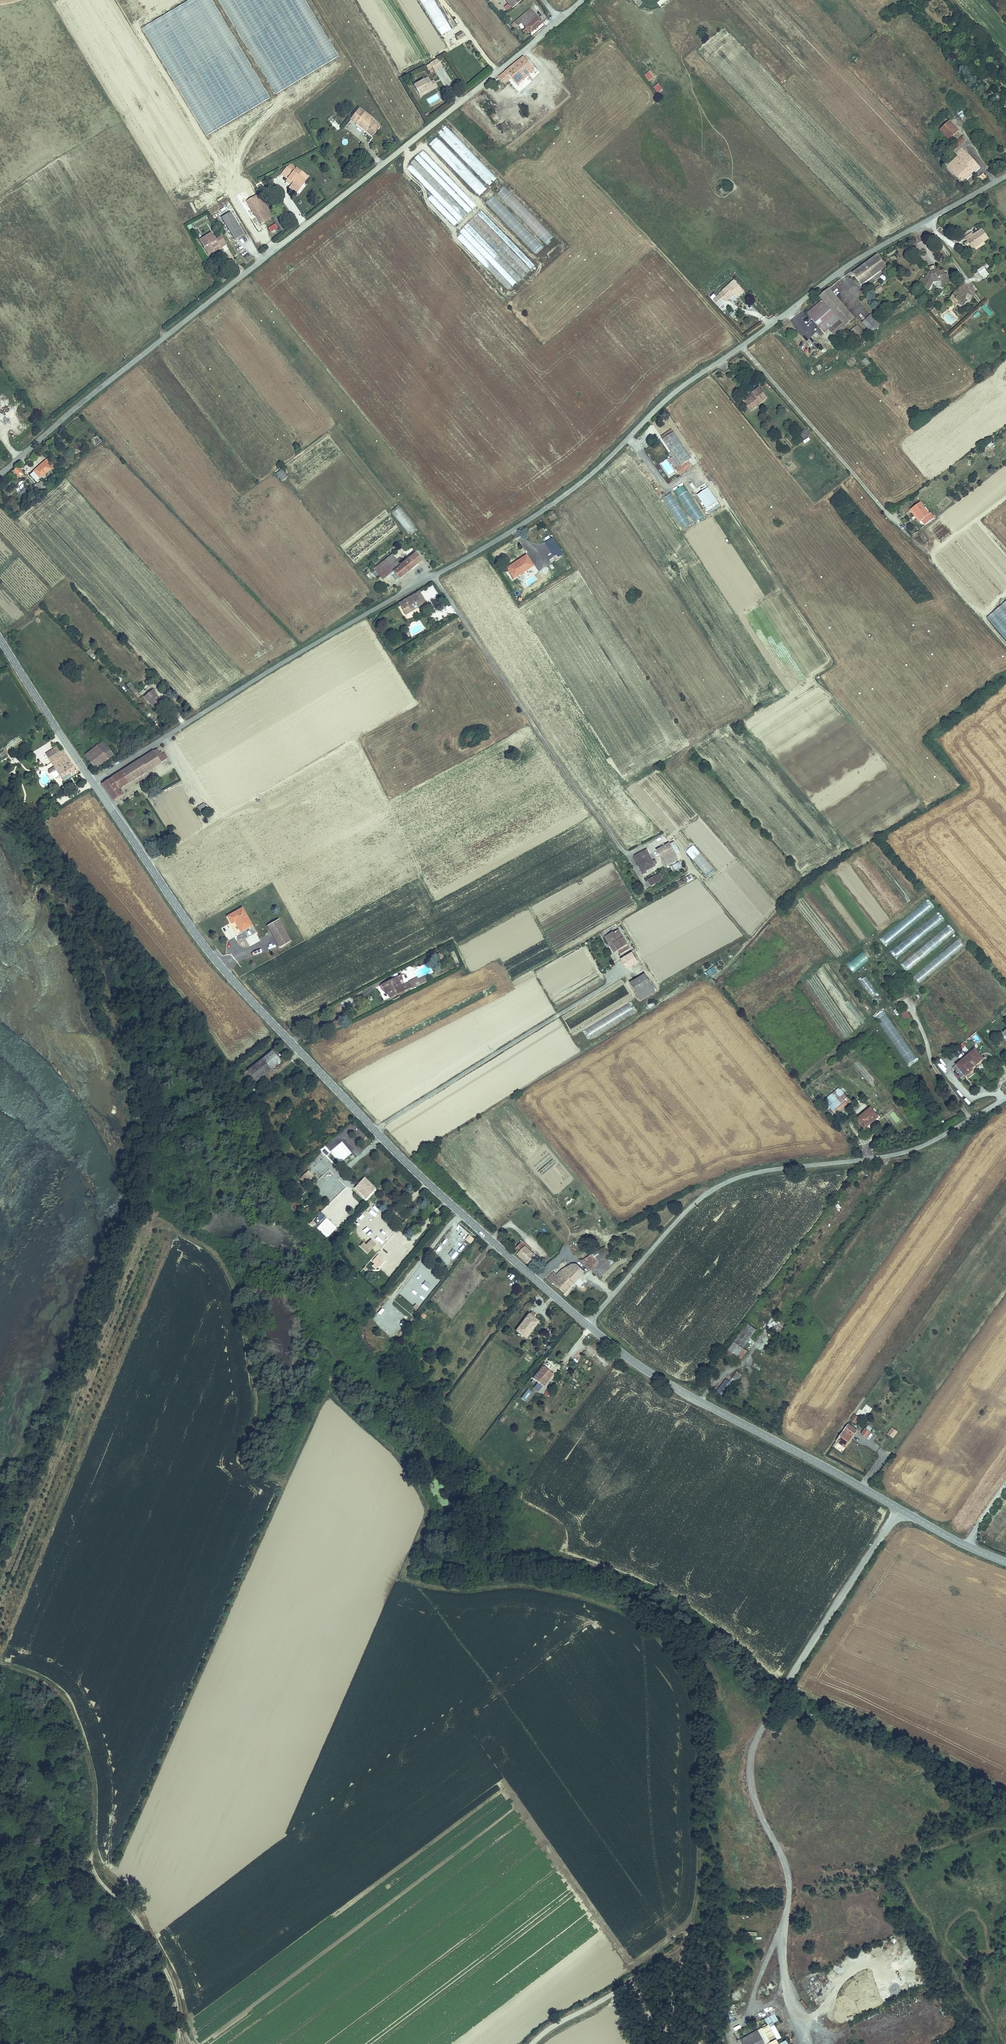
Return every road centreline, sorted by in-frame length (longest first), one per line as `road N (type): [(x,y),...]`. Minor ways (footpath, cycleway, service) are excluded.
road 1 (unclassified): [(92,782),(542,510),(667,398),(852,262),(1005,176)]
road 2 (unclassified): [(0,472),(580,0)]
road 3 (tertiary): [(92,782),(186,921),(258,1008),(418,1173),(588,1325)]
road 4 (unclassified): [(588,1325),(687,1209),(721,1184),(758,1172),(902,1152),(1005,1098)]
road 5 (track): [(921,800),(818,683),(828,652),(661,404)]
road 6 (tertiary): [(588,1325),(691,1397),(1005,1562)]
road 7 (track): [(0,1582),(137,1241),(151,1223)]
road 8 (track): [(212,202),(184,214),(171,203),(49,0)]
road 9 (track): [(91,1863),(95,1776),(77,1717),(50,1682),(0,1663)]
road 10 (track): [(0,357),(39,409),(57,415),(147,336),(167,335)]
road 11 (track): [(699,2043),(653,2020),(632,1984),(532,2043)]
road 12 (track): [(176,2043),(172,1987),(136,1918),(91,1863)]
road 13 (track): [(696,1771),(701,1876),(685,1954)]
road 14 (tertiary): [(0,639),(92,782)]
road 15 (track): [(0,188),(120,118)]
road 16 (track): [(1005,495),(927,553),(898,525)]
road 17 (track): [(1005,647),(927,553)]
road 18 (track): [(91,1863),(41,1895),(17,1929),(0,1931)]

